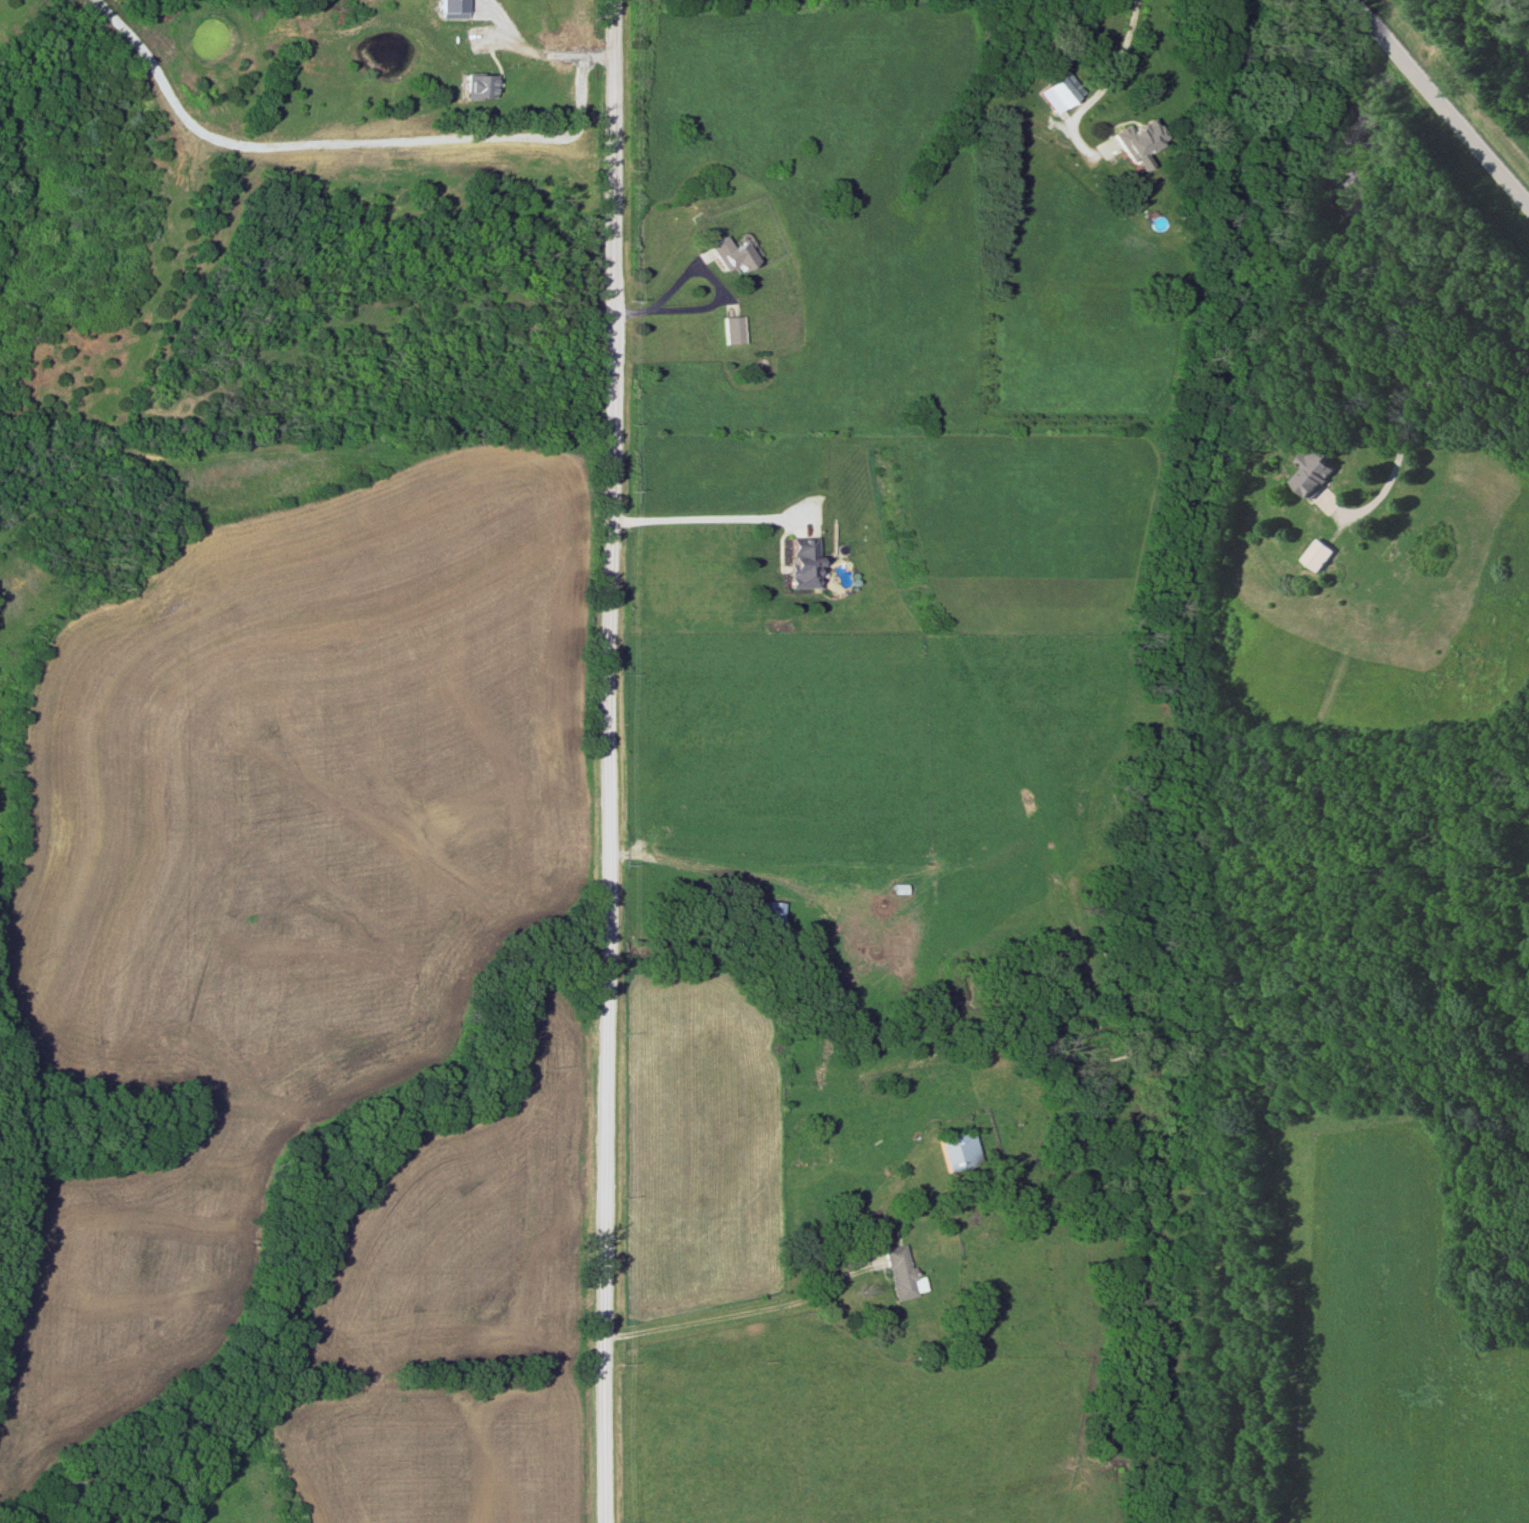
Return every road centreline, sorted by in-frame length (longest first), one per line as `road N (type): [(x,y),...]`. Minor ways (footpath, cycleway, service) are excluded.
road 1 (residential): [(614,1522),(620,0)]
road 2 (residential): [(1528,200),(1360,0)]
road 3 (residential): [(615,1334),(795,1299),(858,1265)]

